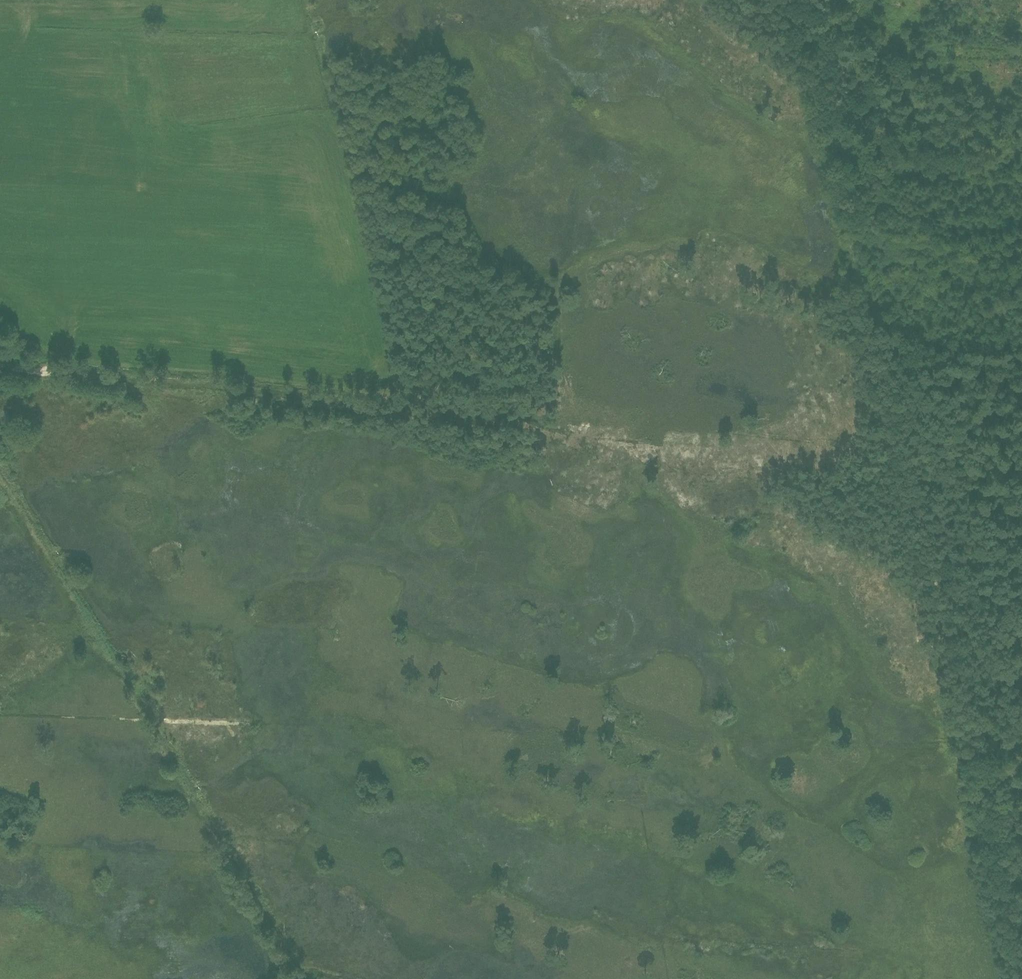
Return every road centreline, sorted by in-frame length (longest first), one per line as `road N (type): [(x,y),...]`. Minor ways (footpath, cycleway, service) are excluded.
road 1 (track): [(0,365),(392,410)]

